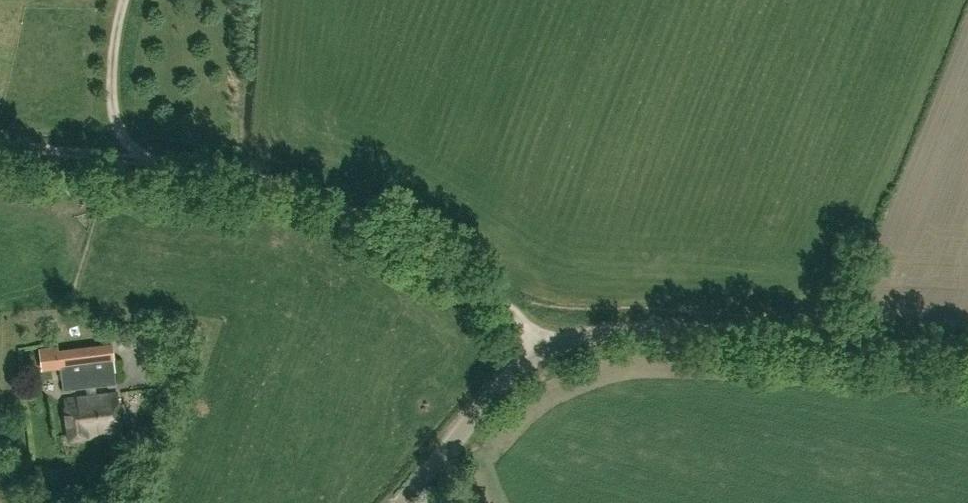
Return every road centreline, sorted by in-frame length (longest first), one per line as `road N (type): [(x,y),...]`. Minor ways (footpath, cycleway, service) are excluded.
road 1 (track): [(560,341),(295,190),(0,142)]
road 2 (unclassified): [(967,350),(606,332),(560,341)]
road 3 (unclassified): [(422,502),(560,341)]

